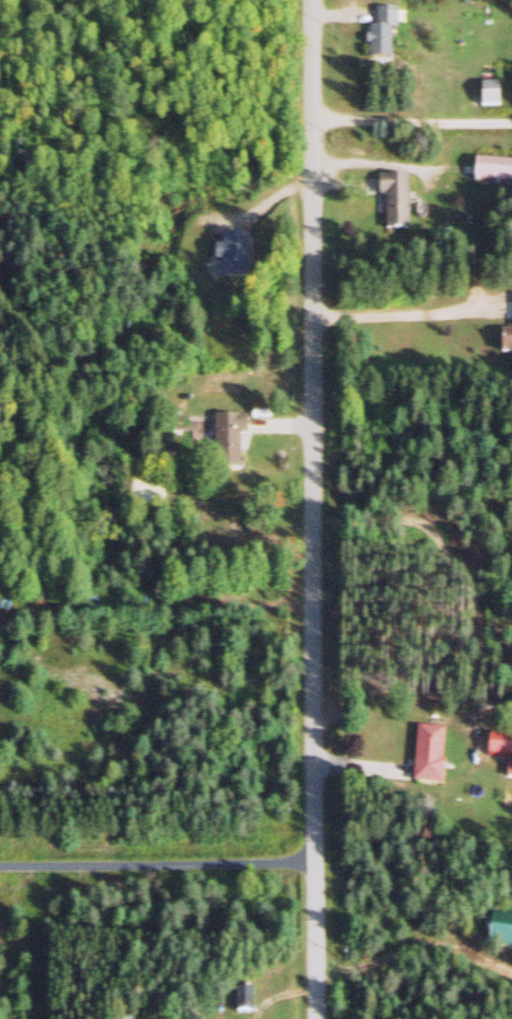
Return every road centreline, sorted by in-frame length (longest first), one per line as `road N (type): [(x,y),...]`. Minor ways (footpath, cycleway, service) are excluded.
road 1 (residential): [(317,1018),(315,0)]
road 2 (track): [(313,597),(68,617),(0,633)]

